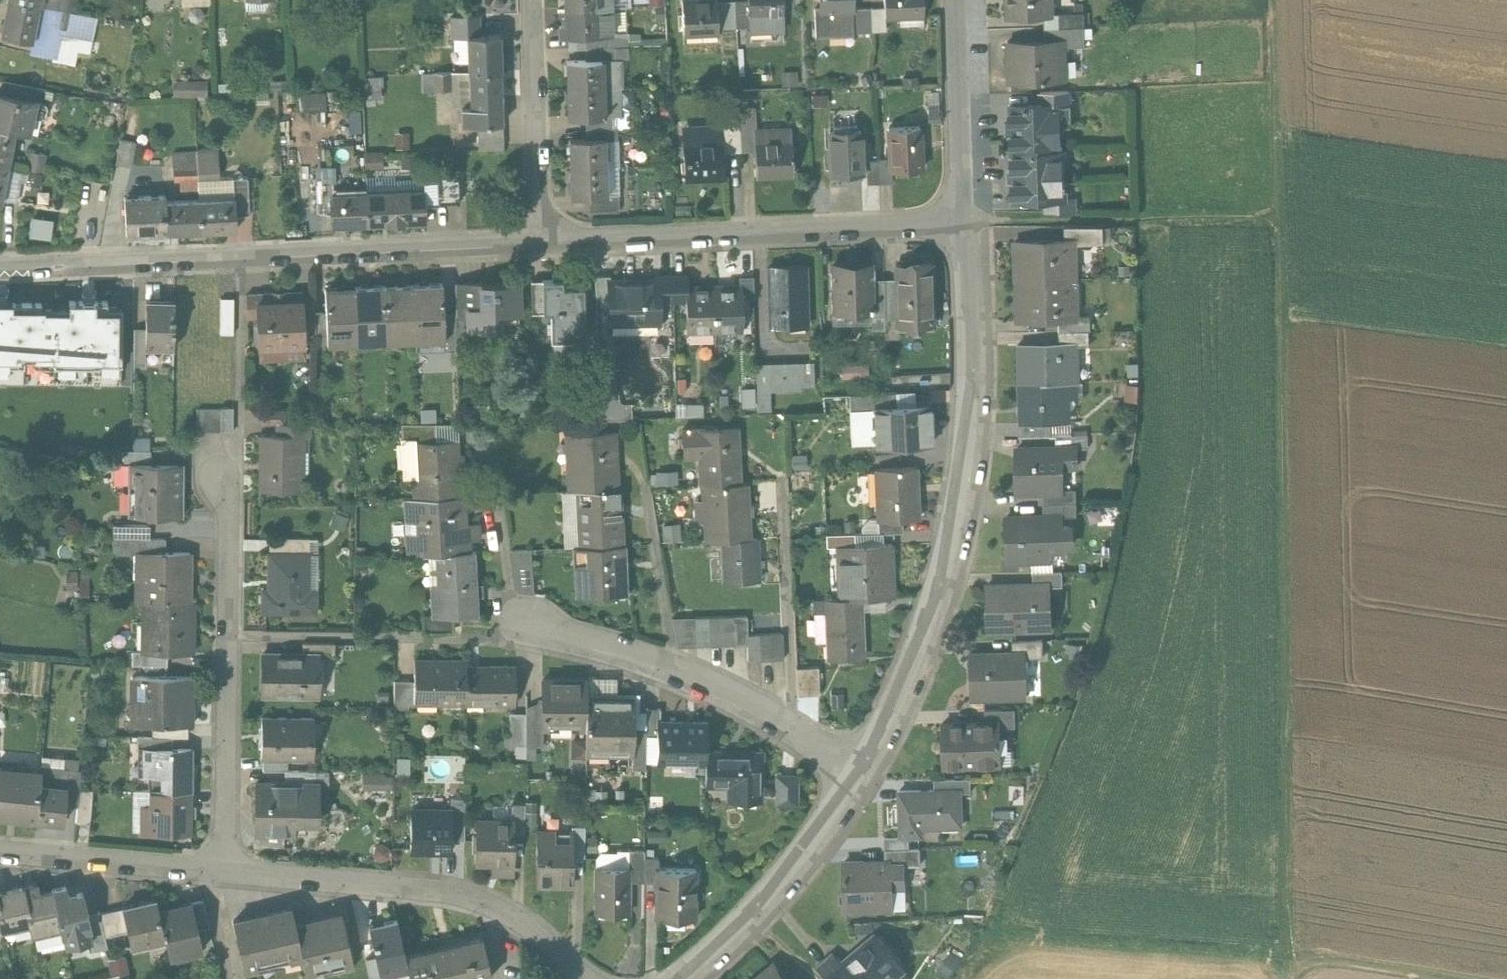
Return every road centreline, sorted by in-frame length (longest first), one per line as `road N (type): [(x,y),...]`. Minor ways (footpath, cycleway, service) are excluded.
road 1 (track): [(1269,0),(1290,978)]
road 2 (residential): [(859,776),(923,654),(959,528),(975,409),(969,227)]
road 3 (residential): [(0,269),(541,244)]
road 4 (track): [(1432,978),(990,932)]
road 5 (residential): [(541,244),(969,227)]
road 6 (residential): [(223,873),(229,512),(220,474)]
road 7 (residential): [(223,873),(490,905),(536,932),(578,978)]
road 8 (residential): [(859,776),(755,707),(515,615)]
road 9 (track): [(1274,219),(969,227)]
road 10 (residential): [(684,978),(797,870),(859,776)]
road 11 (residential): [(532,0),(541,244)]
road 12 (residential): [(969,227),(957,0)]
road 13 (residential): [(0,852),(223,873)]

